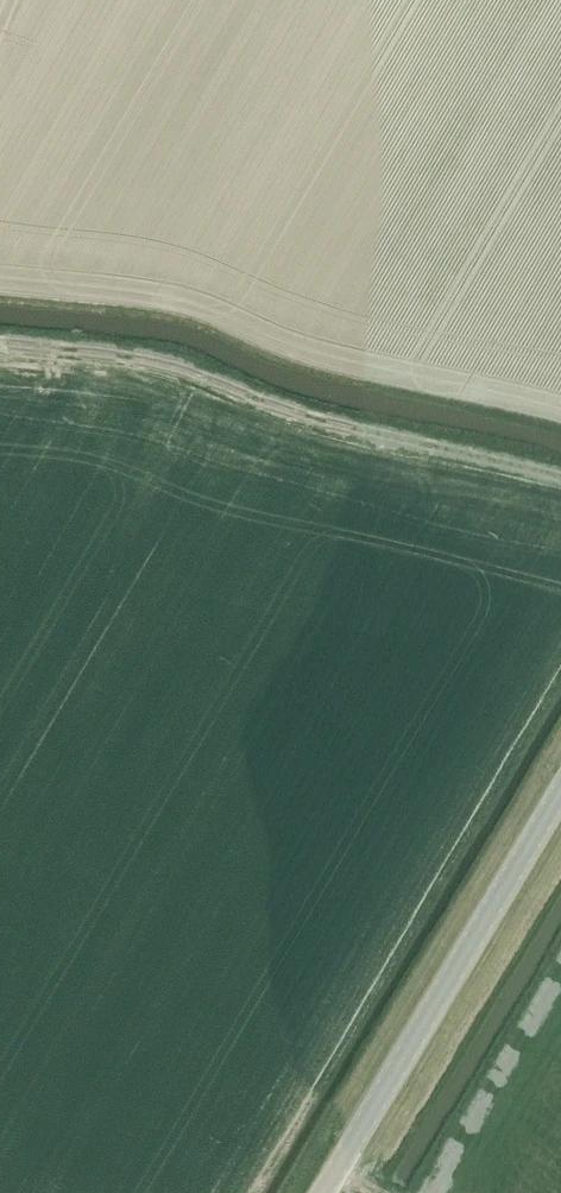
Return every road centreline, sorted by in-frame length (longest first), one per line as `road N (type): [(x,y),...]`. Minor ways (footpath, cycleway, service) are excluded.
road 1 (tertiary): [(323,1192),(560,791)]

